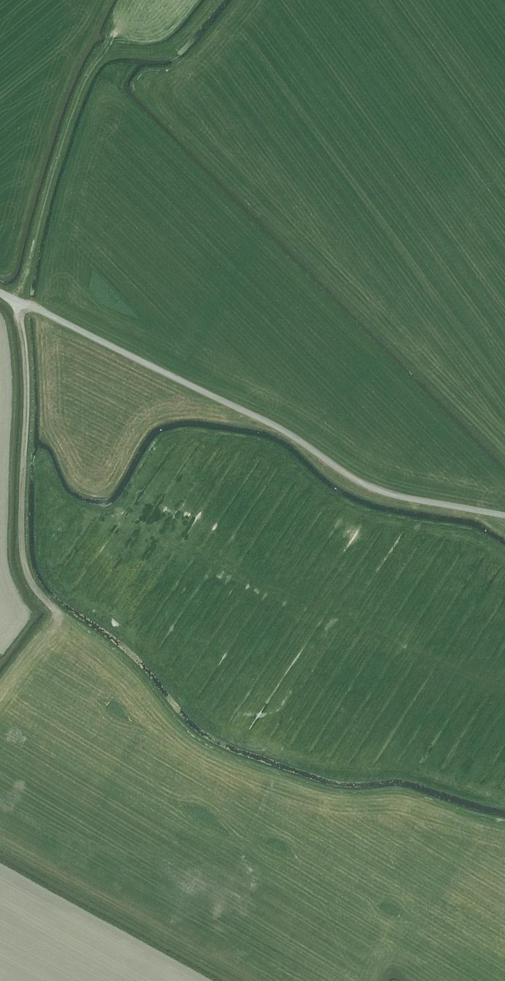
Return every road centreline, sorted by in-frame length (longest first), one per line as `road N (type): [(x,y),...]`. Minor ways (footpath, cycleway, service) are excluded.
road 1 (track): [(64,623),(39,595),(23,551),(27,383),(18,297),(78,92),(119,24)]
road 2 (unclassified): [(504,516),(361,483),(287,432),(0,292)]

